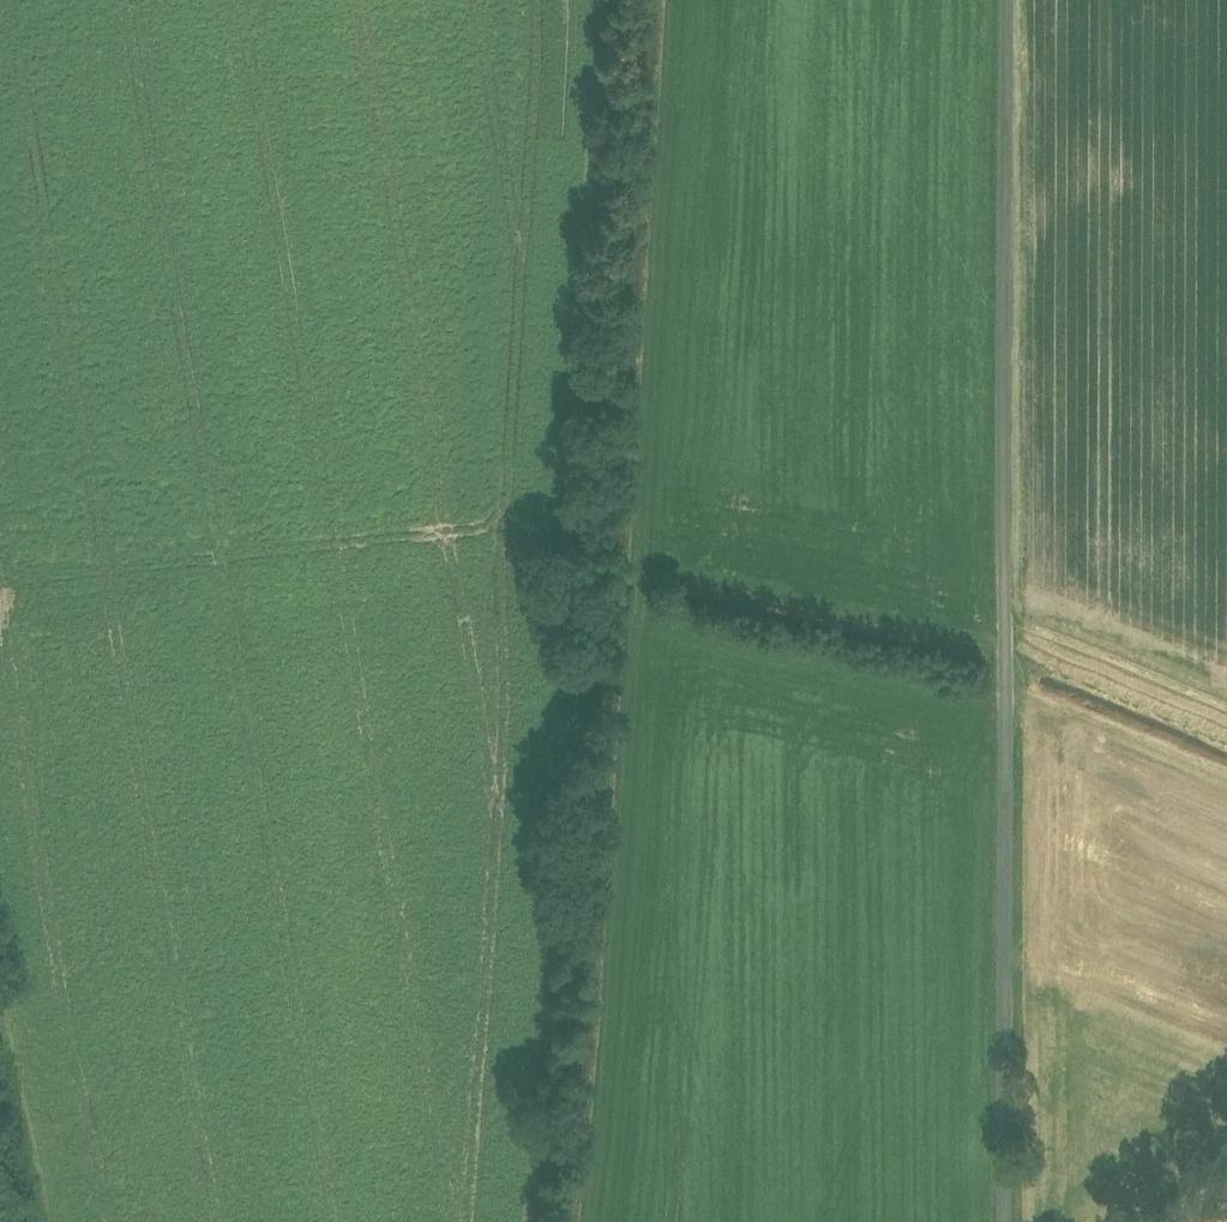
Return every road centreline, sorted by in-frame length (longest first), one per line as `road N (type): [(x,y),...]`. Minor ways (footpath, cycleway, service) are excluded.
road 1 (unclassified): [(1021,0),(1015,1221)]

